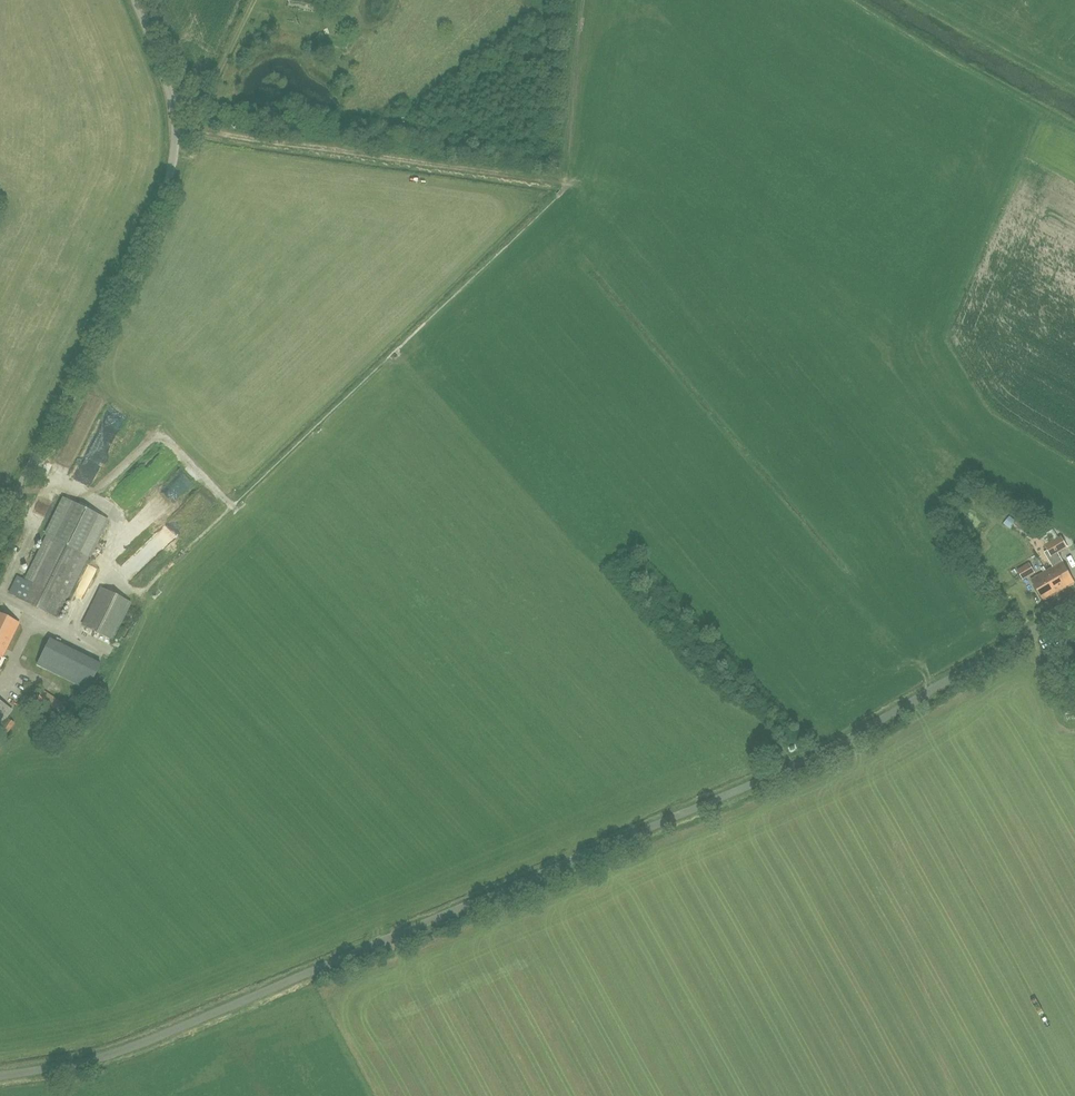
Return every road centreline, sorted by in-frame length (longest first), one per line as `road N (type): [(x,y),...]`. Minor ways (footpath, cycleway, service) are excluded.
road 1 (unclassified): [(0,1075),(130,1051),(798,768),(1074,606)]
road 2 (unclassified): [(0,523),(174,175),(181,133),(174,94),(136,0)]
road 3 (track): [(181,133),(202,129),(570,183)]
road 4 (track): [(181,133),(210,94),(255,0)]

